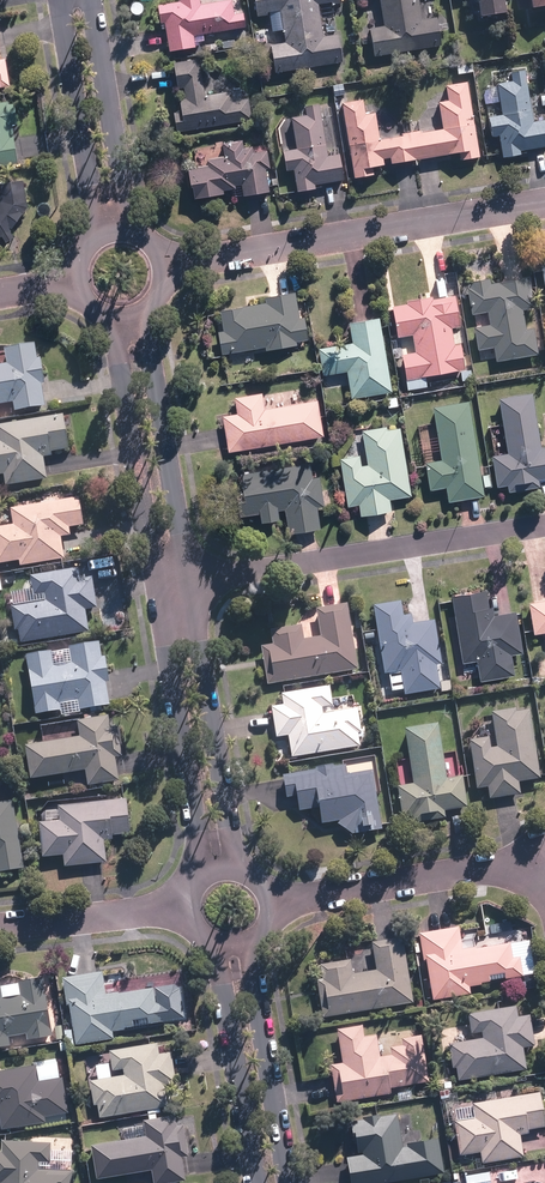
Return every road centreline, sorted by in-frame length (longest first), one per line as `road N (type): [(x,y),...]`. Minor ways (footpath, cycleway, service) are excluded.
road 1 (residential): [(158,264),(544,202)]
road 2 (residential): [(189,585),(544,529)]
road 3 (residential): [(149,300),(189,585)]
road 4 (residential): [(158,590),(108,315)]
road 5 (residential): [(201,864),(158,590)]
road 6 (residential): [(189,585),(238,857)]
road 7 (residential): [(544,864),(278,901)]
road 8 (residential): [(93,234),(57,0)]
road 9 (residential): [(247,952),(288,1182)]
road 10 (residential): [(256,1182),(219,953)]
road 11 (residential): [(93,0),(125,229)]
road 12 (residential): [(0,929),(179,906)]

